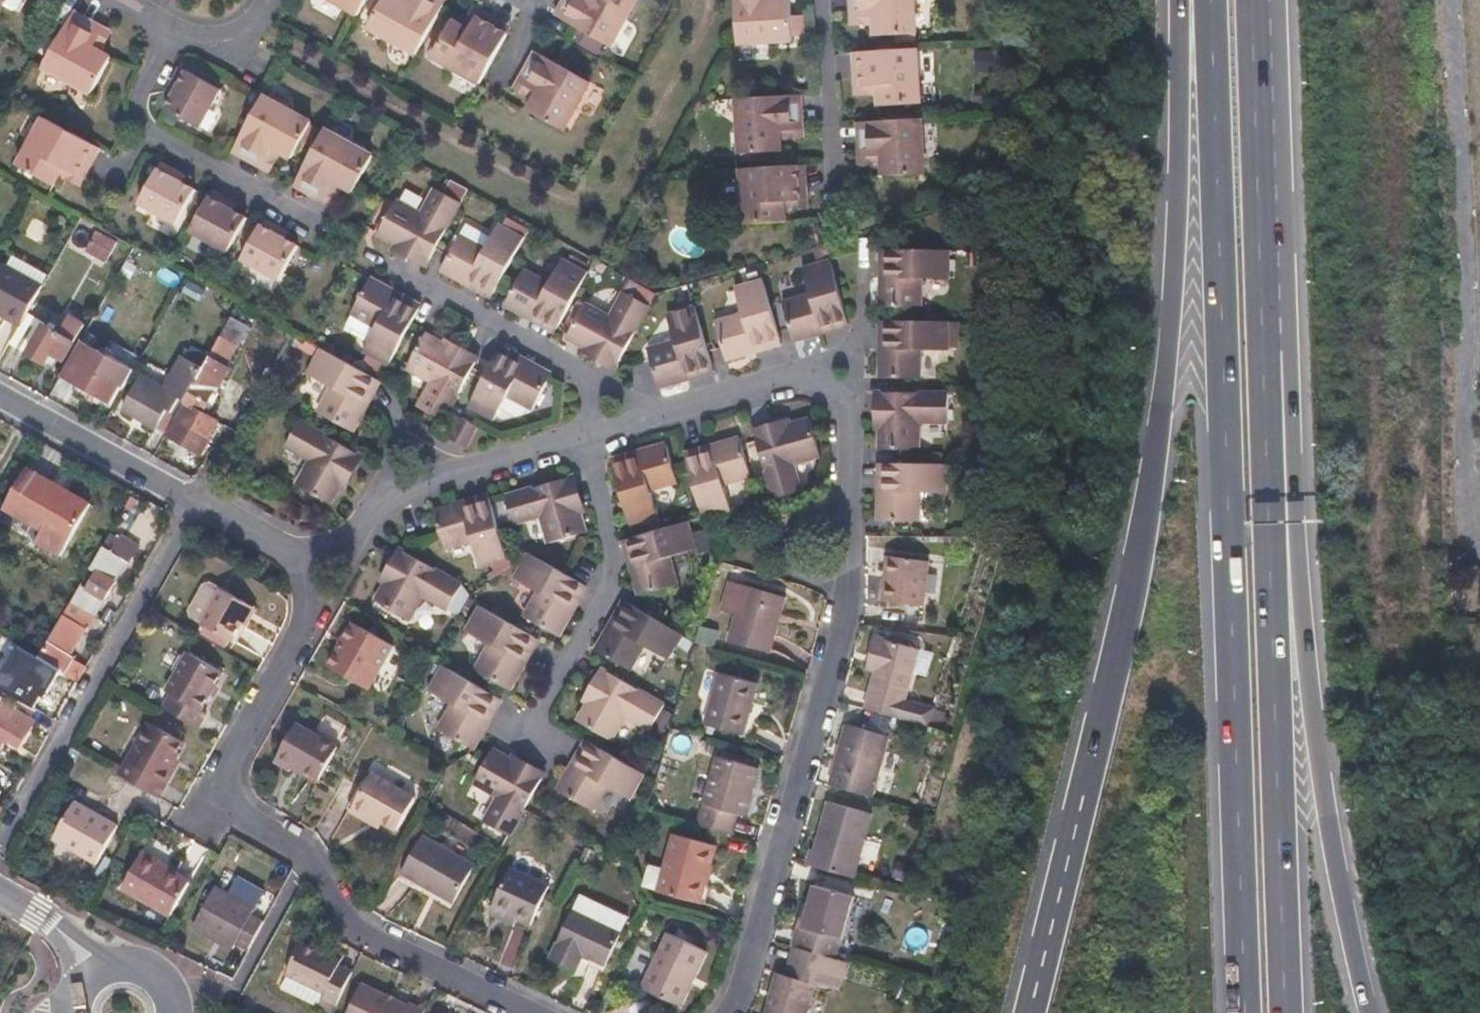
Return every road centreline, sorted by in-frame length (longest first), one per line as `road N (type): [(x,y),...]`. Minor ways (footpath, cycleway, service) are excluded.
road 1 (motorway): [(1185,0),(1173,297),(1143,539),(1028,1012)]
road 2 (motorway): [(1199,0),(1219,219),(1245,1012)]
road 3 (residential): [(668,414),(814,370),(844,399),(848,599),(740,986),(724,1012)]
road 4 (residential): [(534,1012),(353,925),(305,855),(210,793),(298,640),(304,558)]
road 5 (motorway): [(1280,525),(1260,0)]
road 6 (motorway): [(1371,1012),(1327,815),(1280,525)]
road 7 (motorway): [(1284,1012),(1280,525)]
road 8 (residential): [(193,501),(0,835)]
road 9 (residential): [(386,257),(668,414)]
road 10 (residential): [(528,737),(611,573),(586,438)]
road 11 (residential): [(304,558),(357,533),(375,504),(586,438)]
road 12 (residential): [(170,27),(135,102),(137,119),(316,225)]
road 13 (residential): [(193,501),(0,397)]
road 14 (residential): [(819,0),(838,206)]
road 15 (residential): [(293,336),(193,501)]
road 16 (residential): [(304,558),(193,501)]

